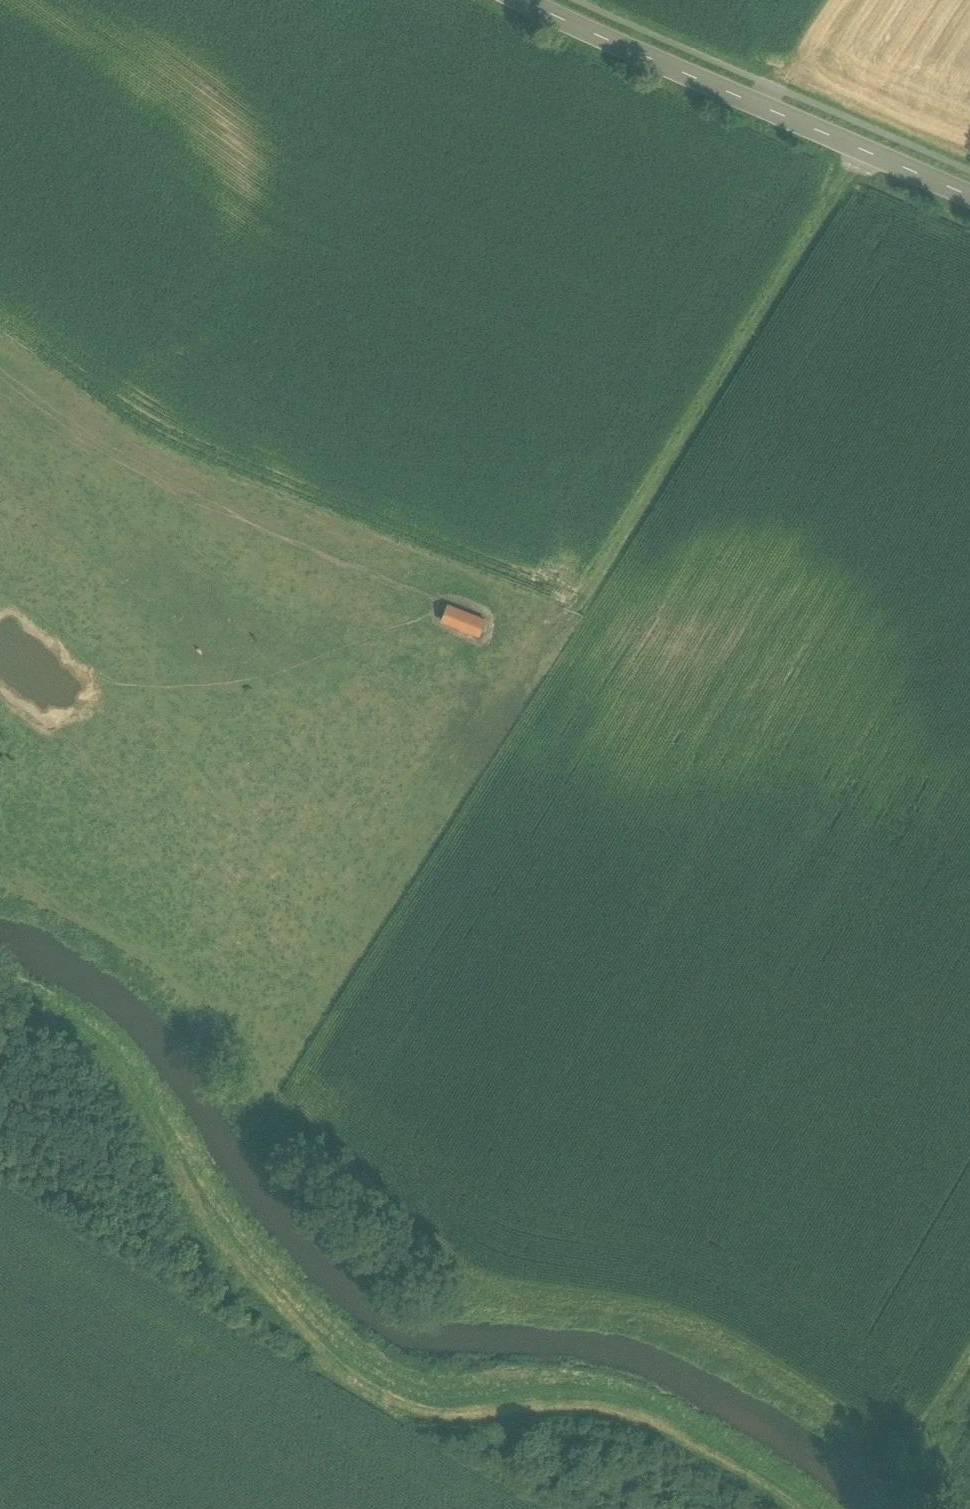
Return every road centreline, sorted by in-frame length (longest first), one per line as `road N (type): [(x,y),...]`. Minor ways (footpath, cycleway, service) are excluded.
road 1 (secondary): [(526,0),(969,195)]

